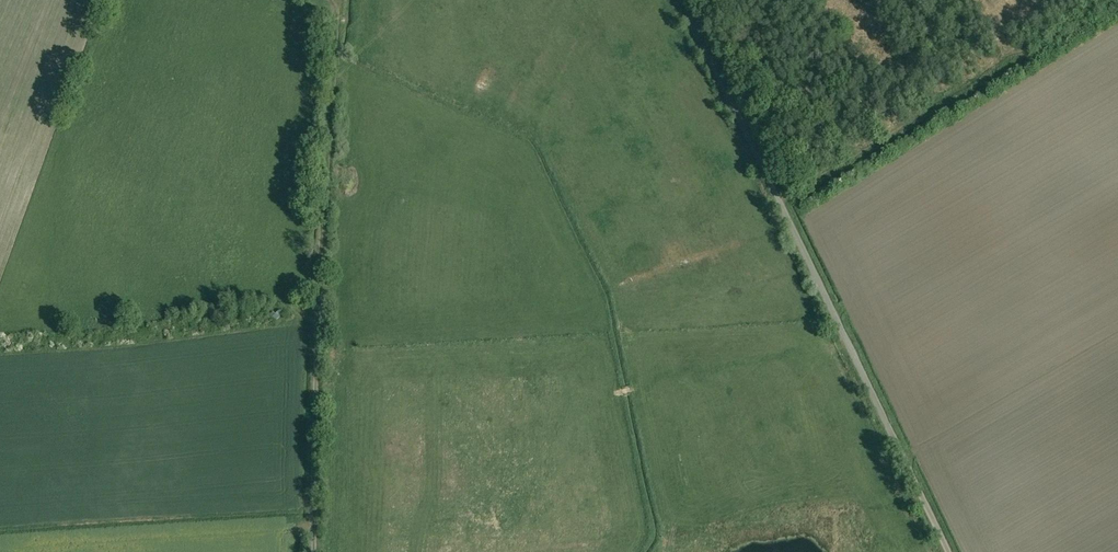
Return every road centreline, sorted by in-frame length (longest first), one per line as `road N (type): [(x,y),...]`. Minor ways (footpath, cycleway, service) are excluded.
road 1 (track): [(947,551),(682,0)]
road 2 (track): [(346,0),(321,330),(315,551)]
road 3 (track): [(779,202),(1102,0)]

